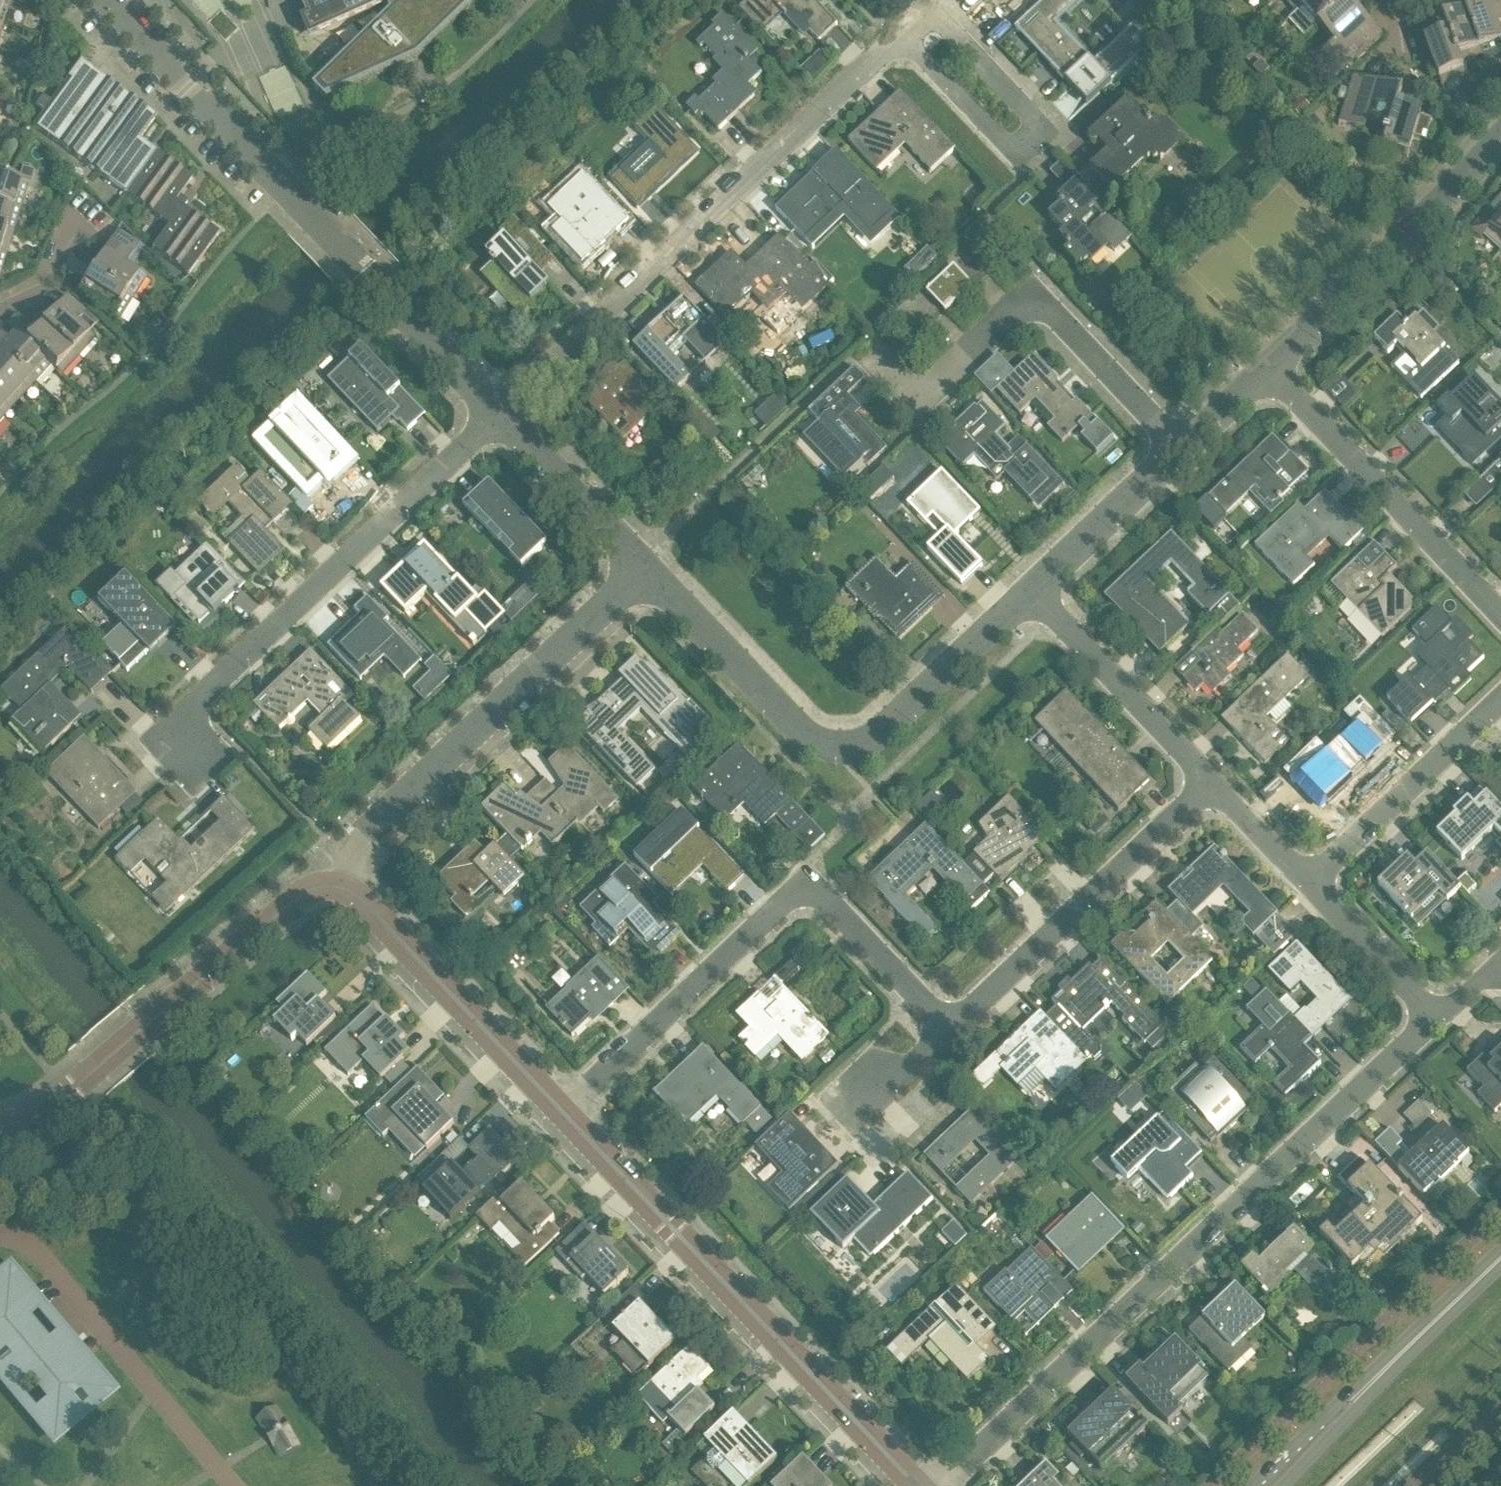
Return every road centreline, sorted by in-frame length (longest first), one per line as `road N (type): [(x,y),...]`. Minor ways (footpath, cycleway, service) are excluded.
road 1 (residential): [(939,1485),(1434,1018)]
road 2 (residential): [(496,414),(105,0)]
road 3 (residential): [(496,414),(898,34)]
road 4 (residential): [(562,1111),(807,880),(952,1032)]
road 5 (residential): [(647,570),(797,727),(838,750),(876,738),(1028,588)]
road 6 (residential): [(917,1485),(562,1111)]
road 7 (residential): [(213,772),(171,727),(496,414)]
road 8 (residential): [(1181,444),(1034,295),(919,401),(863,345)]
road 9 (residential): [(343,887),(364,835),(647,570)]
road 10 (residential): [(898,34),(1010,149),(1033,146),(1037,123),(928,5)]
road 11 (residential): [(952,1032),(1216,784)]
road 12 (residential): [(1500,611),(1267,362)]
road 13 (residential): [(1267,362),(1499,136)]
road 14 (residential): [(87,1075),(300,894),(343,887)]
road 15 (secondary): [(1274,1485),(1500,1257)]
road 16 (residential): [(562,1111),(343,887)]
road 17 (residential): [(1216,784),(1028,588)]
road 18 (residential): [(1309,881),(1500,704)]
road 19 (residential): [(647,570),(496,414)]
road 20 (residential): [(1028,588),(1181,444)]
road 21 (residential): [(1434,1018),(1309,881)]
road 22 (residential): [(952,1032),(845,1133)]
road 23 (residential): [(1309,881),(1216,784)]

